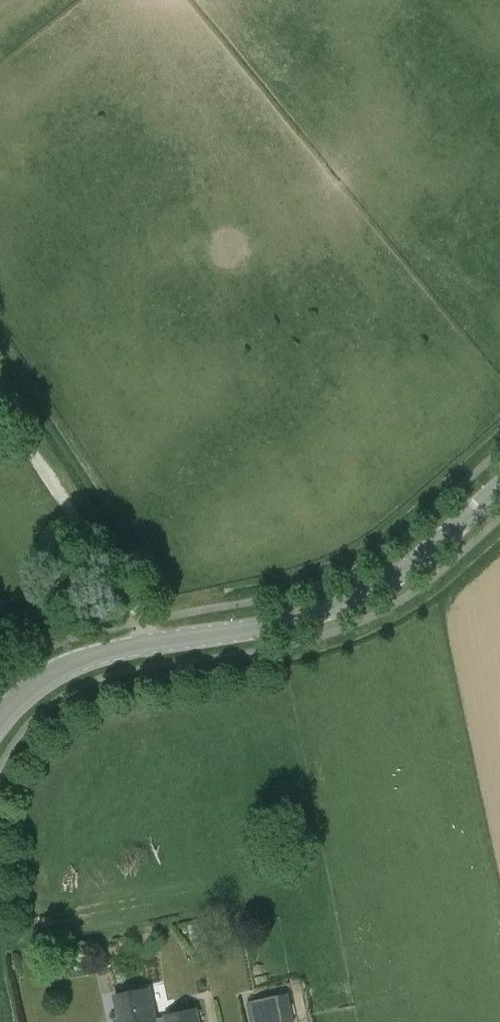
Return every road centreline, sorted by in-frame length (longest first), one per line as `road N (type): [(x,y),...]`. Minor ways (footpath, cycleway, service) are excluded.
road 1 (tertiary): [(0,731),(75,668),(286,625),(374,593),(499,486)]

